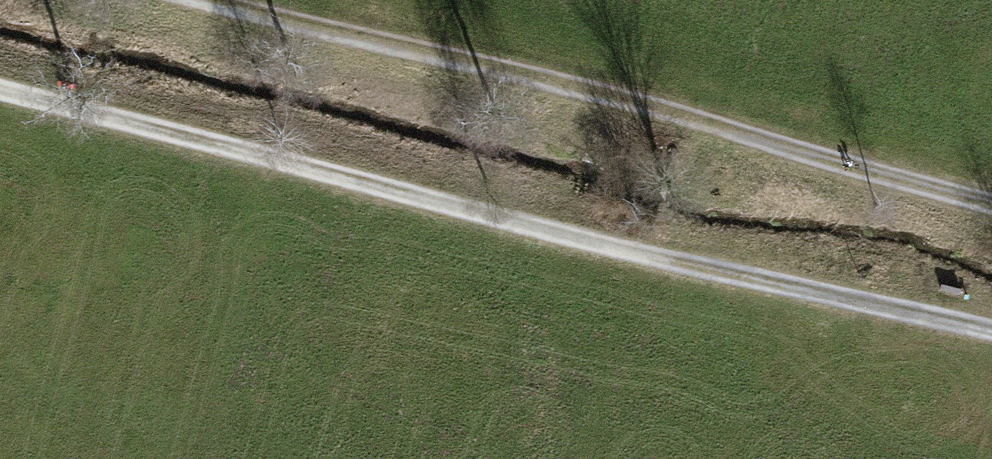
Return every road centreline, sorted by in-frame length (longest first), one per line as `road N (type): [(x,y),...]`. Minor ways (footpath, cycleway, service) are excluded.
road 1 (track): [(991,332),(562,236),(0,94)]
road 2 (track): [(199,0),(991,204)]

